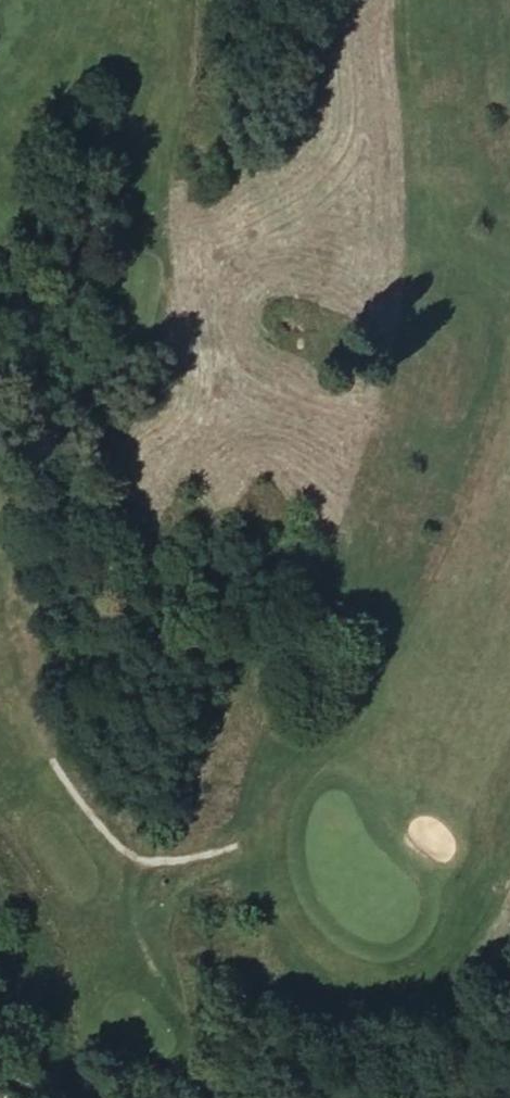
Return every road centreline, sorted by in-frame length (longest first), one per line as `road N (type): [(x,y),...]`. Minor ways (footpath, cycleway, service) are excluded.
road 1 (track): [(158,1097),(47,1069),(0,1042)]

